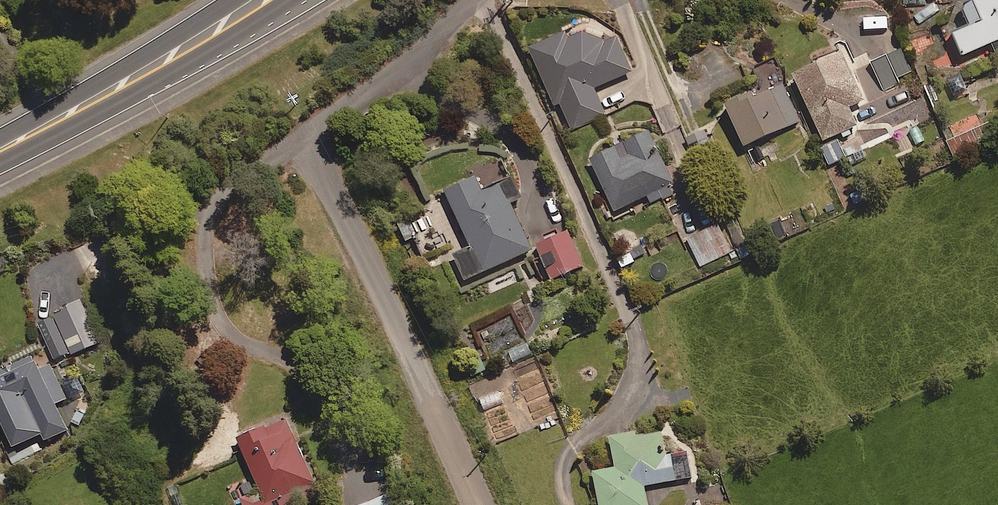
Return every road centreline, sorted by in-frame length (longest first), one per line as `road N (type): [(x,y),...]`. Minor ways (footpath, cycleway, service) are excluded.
road 1 (track): [(478,504),(310,133)]
road 2 (trunk): [(0,151),(267,0)]
road 3 (residential): [(476,0),(239,181)]

